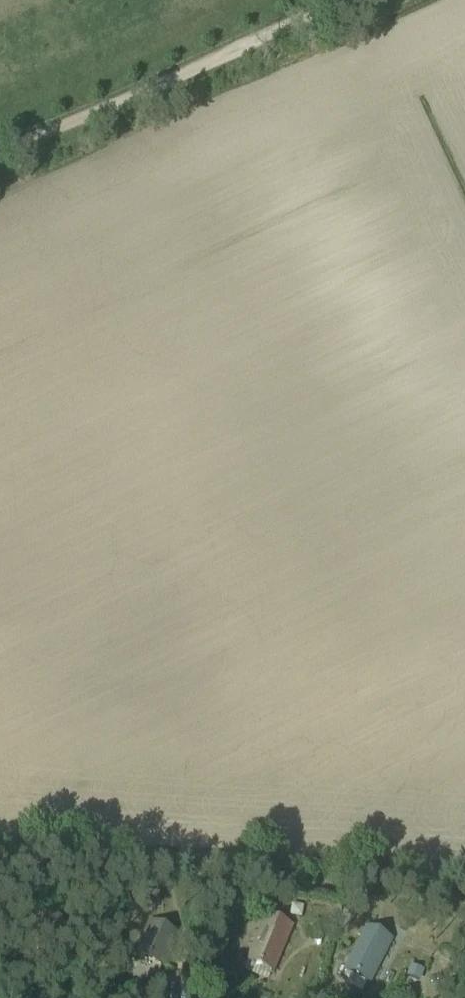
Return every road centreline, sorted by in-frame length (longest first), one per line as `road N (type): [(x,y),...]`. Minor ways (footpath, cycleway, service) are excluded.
road 1 (track): [(464,878),(0,852)]
road 2 (track): [(335,0),(0,159)]

